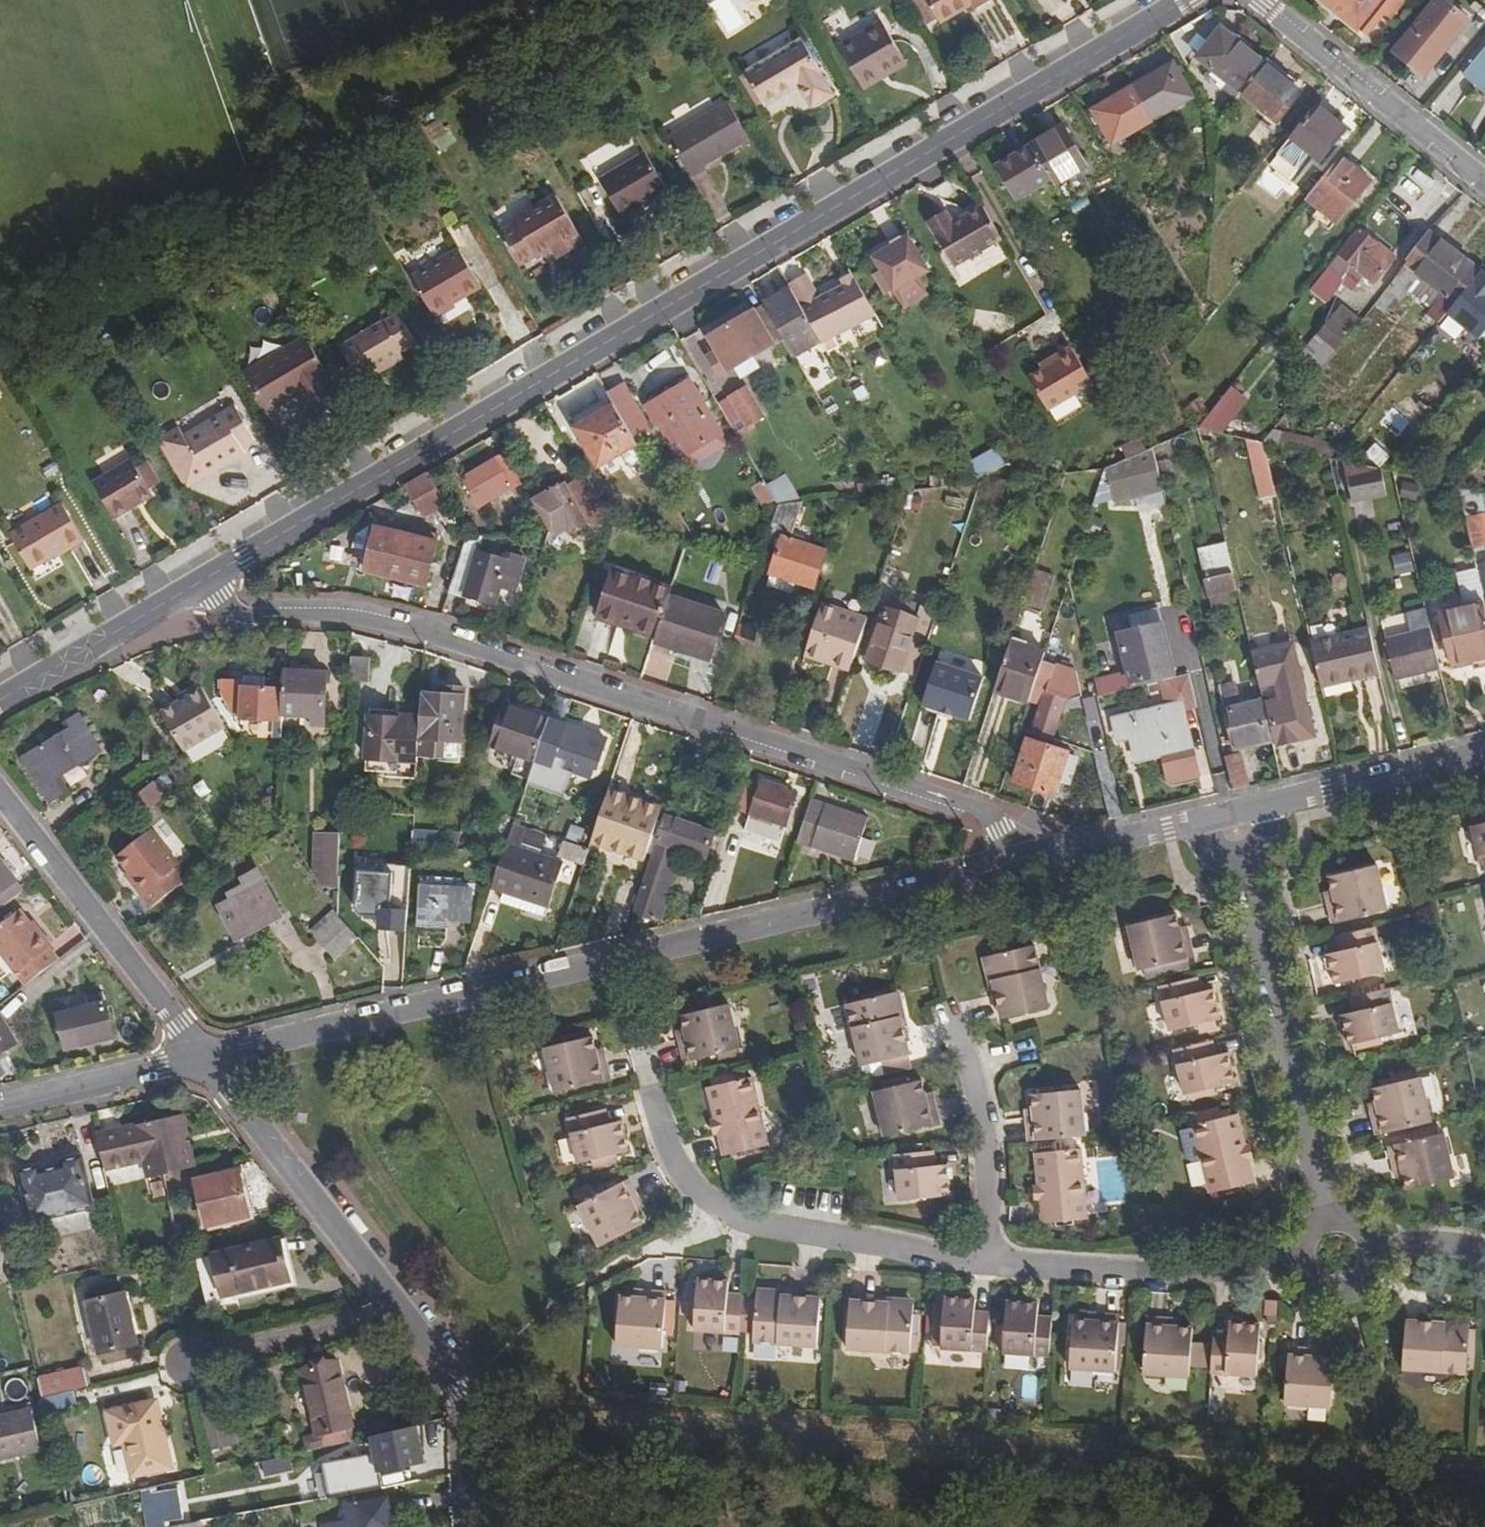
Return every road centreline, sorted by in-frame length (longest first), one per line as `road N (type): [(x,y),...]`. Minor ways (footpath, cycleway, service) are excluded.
road 1 (residential): [(186,595),(1188,0)]
road 2 (residential): [(186,595),(227,614),(348,615),(420,631),(973,814),(1028,862)]
road 3 (residential): [(1028,862),(204,1059)]
road 4 (residential): [(638,1032),(673,1163),(696,1193),(724,1211),(804,1232),(980,1263)]
road 5 (residential): [(1231,814),(1330,1221)]
road 6 (residential): [(204,1059),(0,788)]
road 7 (residential): [(980,1263),(1169,1272),(1302,1257)]
road 8 (residential): [(401,1310),(204,1059)]
road 9 (residential): [(1484,182),(1258,0)]
road 10 (residential): [(945,1006),(973,1061),(984,1127),(980,1263)]
road 11 (residential): [(1484,755),(1231,814)]
road 12 (residential): [(473,1526),(465,1390),(401,1310)]
road 13 (residential): [(184,1364),(401,1310)]
road 14 (residential): [(0,706),(186,595)]
road 15 (residential): [(204,1059),(0,1108)]
road 16 (residential): [(1231,814),(1028,862)]

